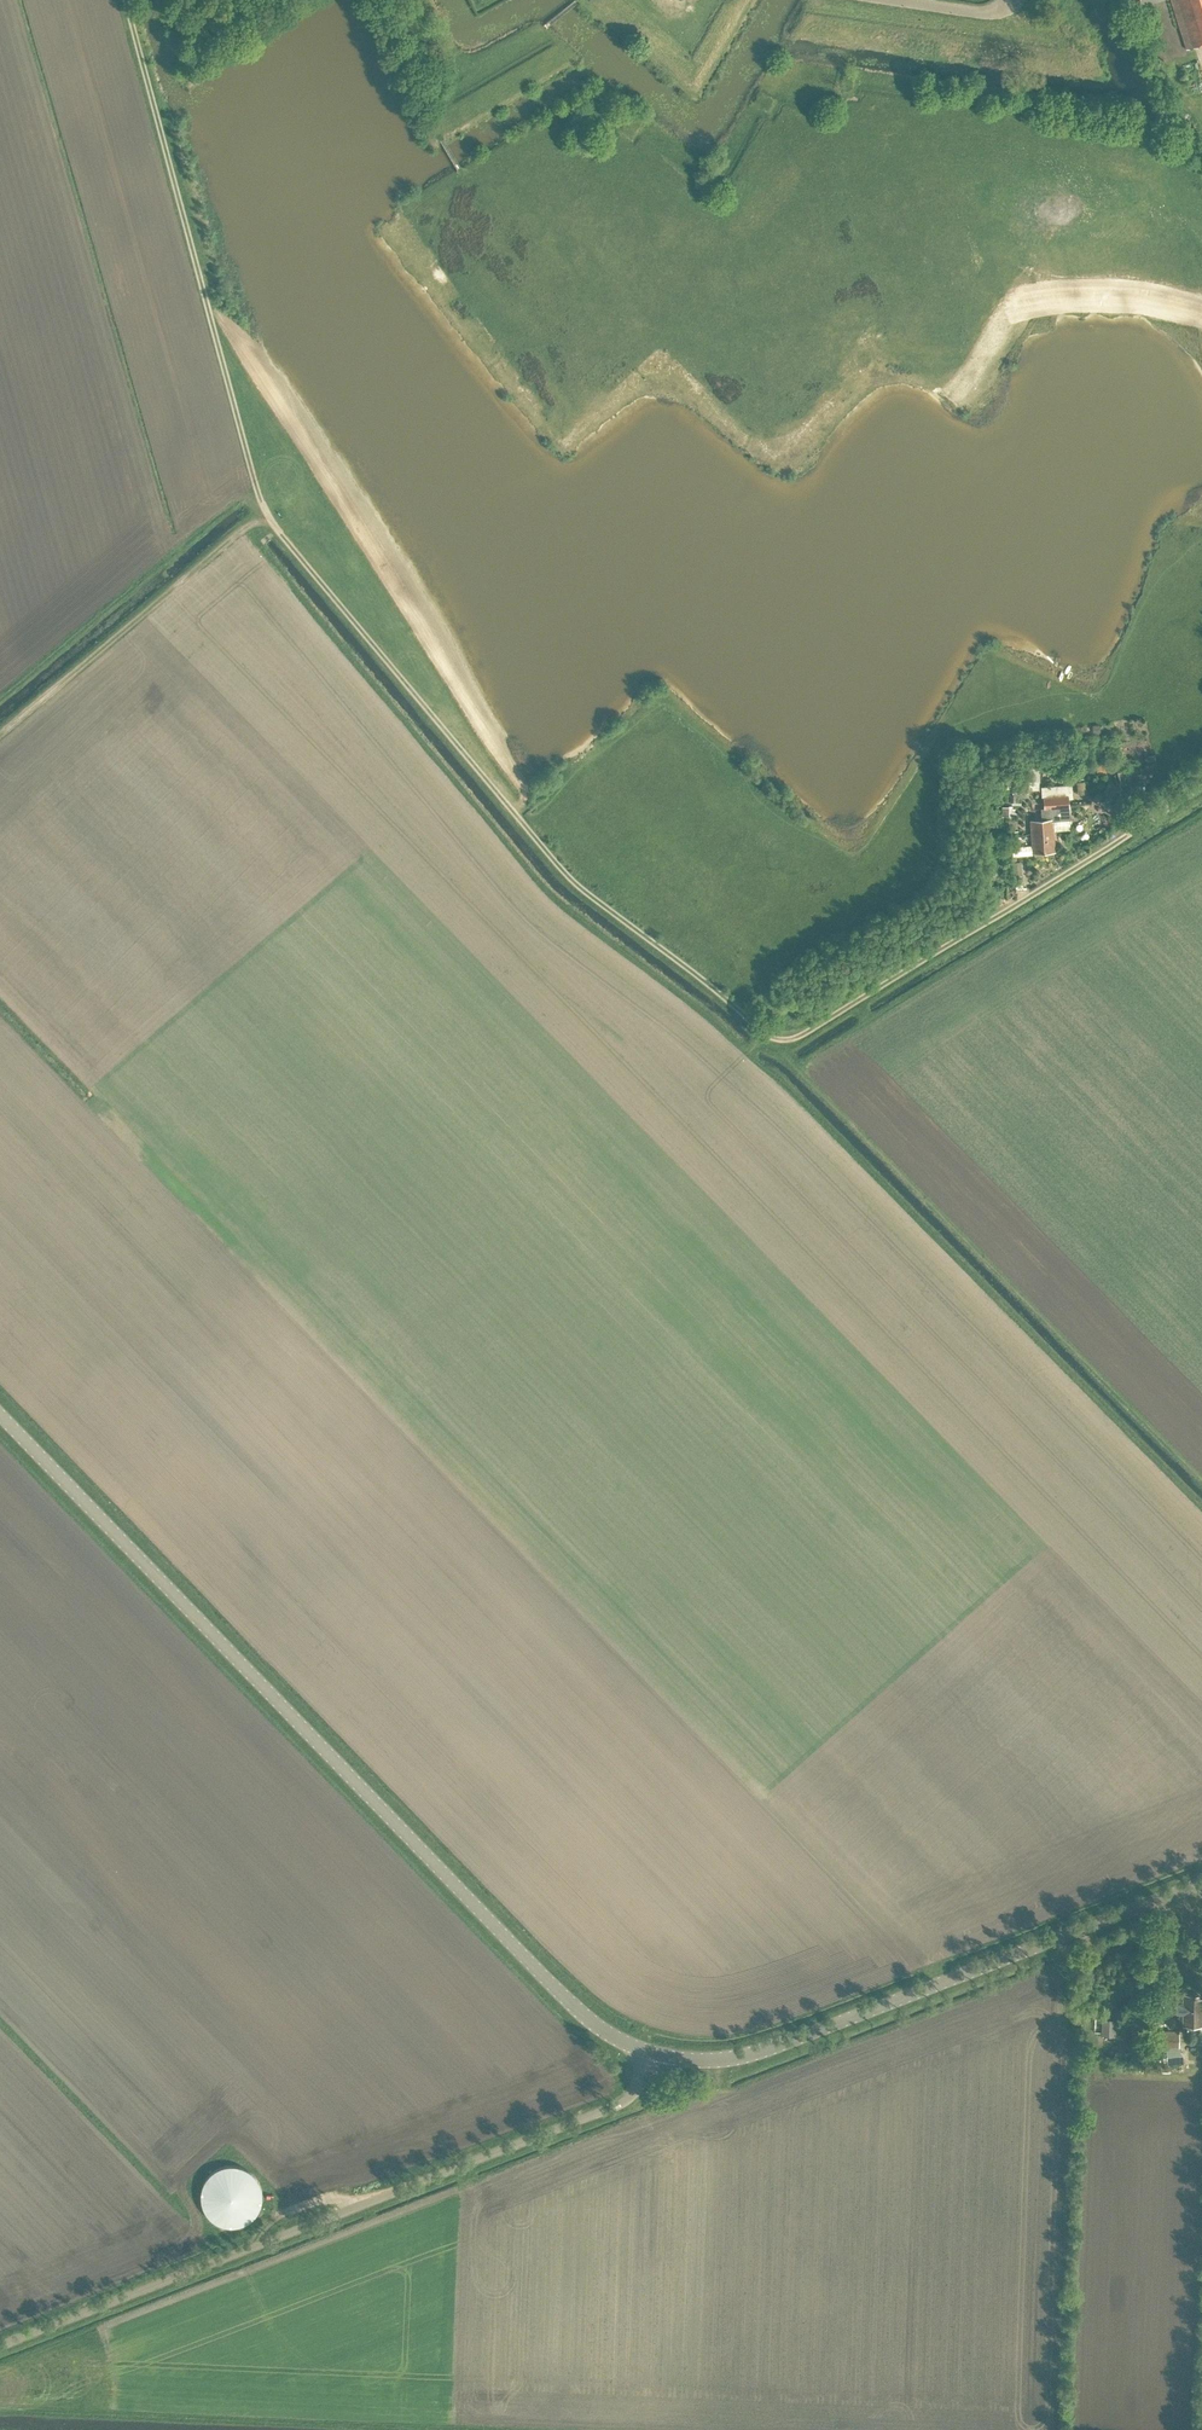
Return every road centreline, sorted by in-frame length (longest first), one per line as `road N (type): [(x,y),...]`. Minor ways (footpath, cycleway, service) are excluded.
road 1 (track): [(126,0),(269,517),(573,881),(762,1032),(782,1039),(806,1032),(1201,787)]
road 2 (secondary): [(651,2053),(571,2004),(0,1415)]
road 3 (unclassified): [(0,2342),(607,2107),(634,2093),(651,2053)]
road 4 (secondary): [(651,2053),(716,2058),(760,2050),(1201,1882)]
road 5 (track): [(0,732),(240,531),(269,517)]
road 6 (residential): [(1011,0),(972,12),(893,0)]

